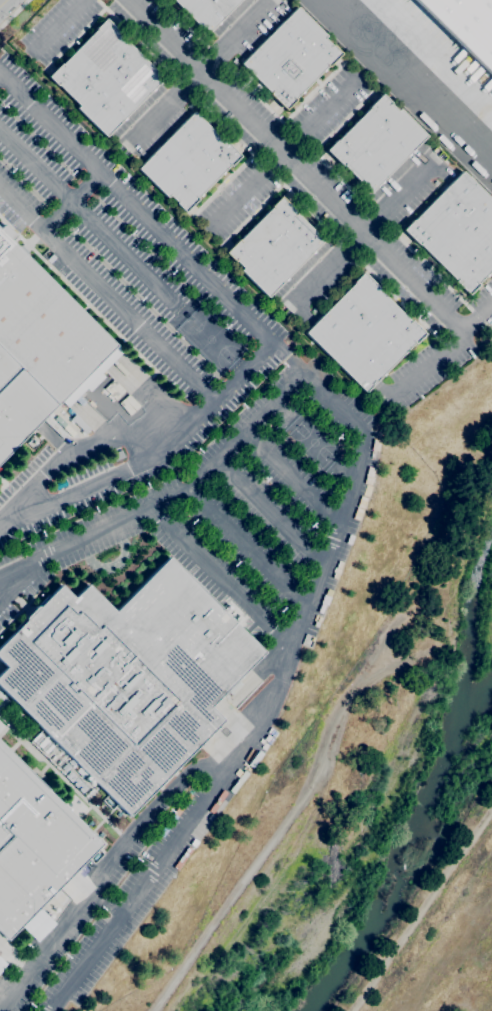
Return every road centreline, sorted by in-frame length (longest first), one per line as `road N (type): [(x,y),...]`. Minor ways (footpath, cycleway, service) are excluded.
road 1 (track): [(152,1010),(282,828),(373,663)]

